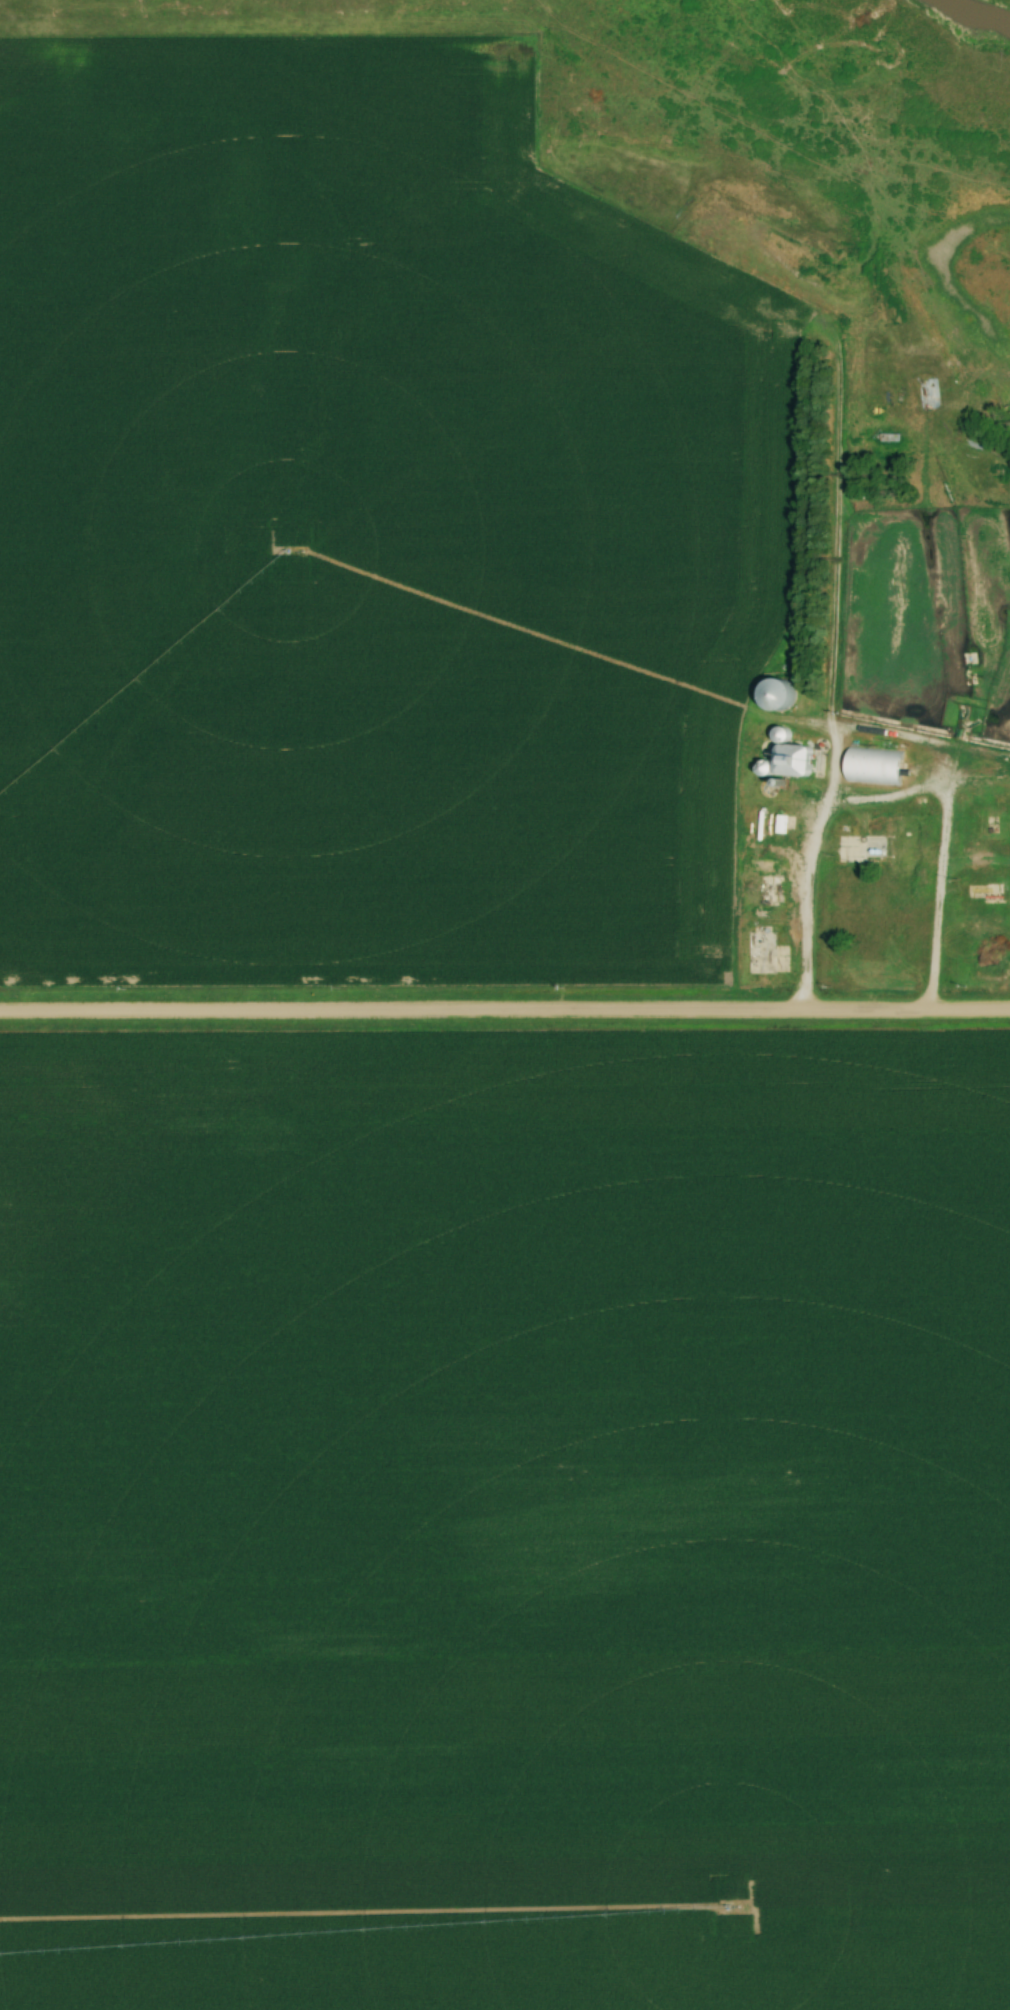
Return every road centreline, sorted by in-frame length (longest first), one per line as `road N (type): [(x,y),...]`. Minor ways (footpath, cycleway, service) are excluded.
road 1 (residential): [(1009,1014),(0,1016)]

